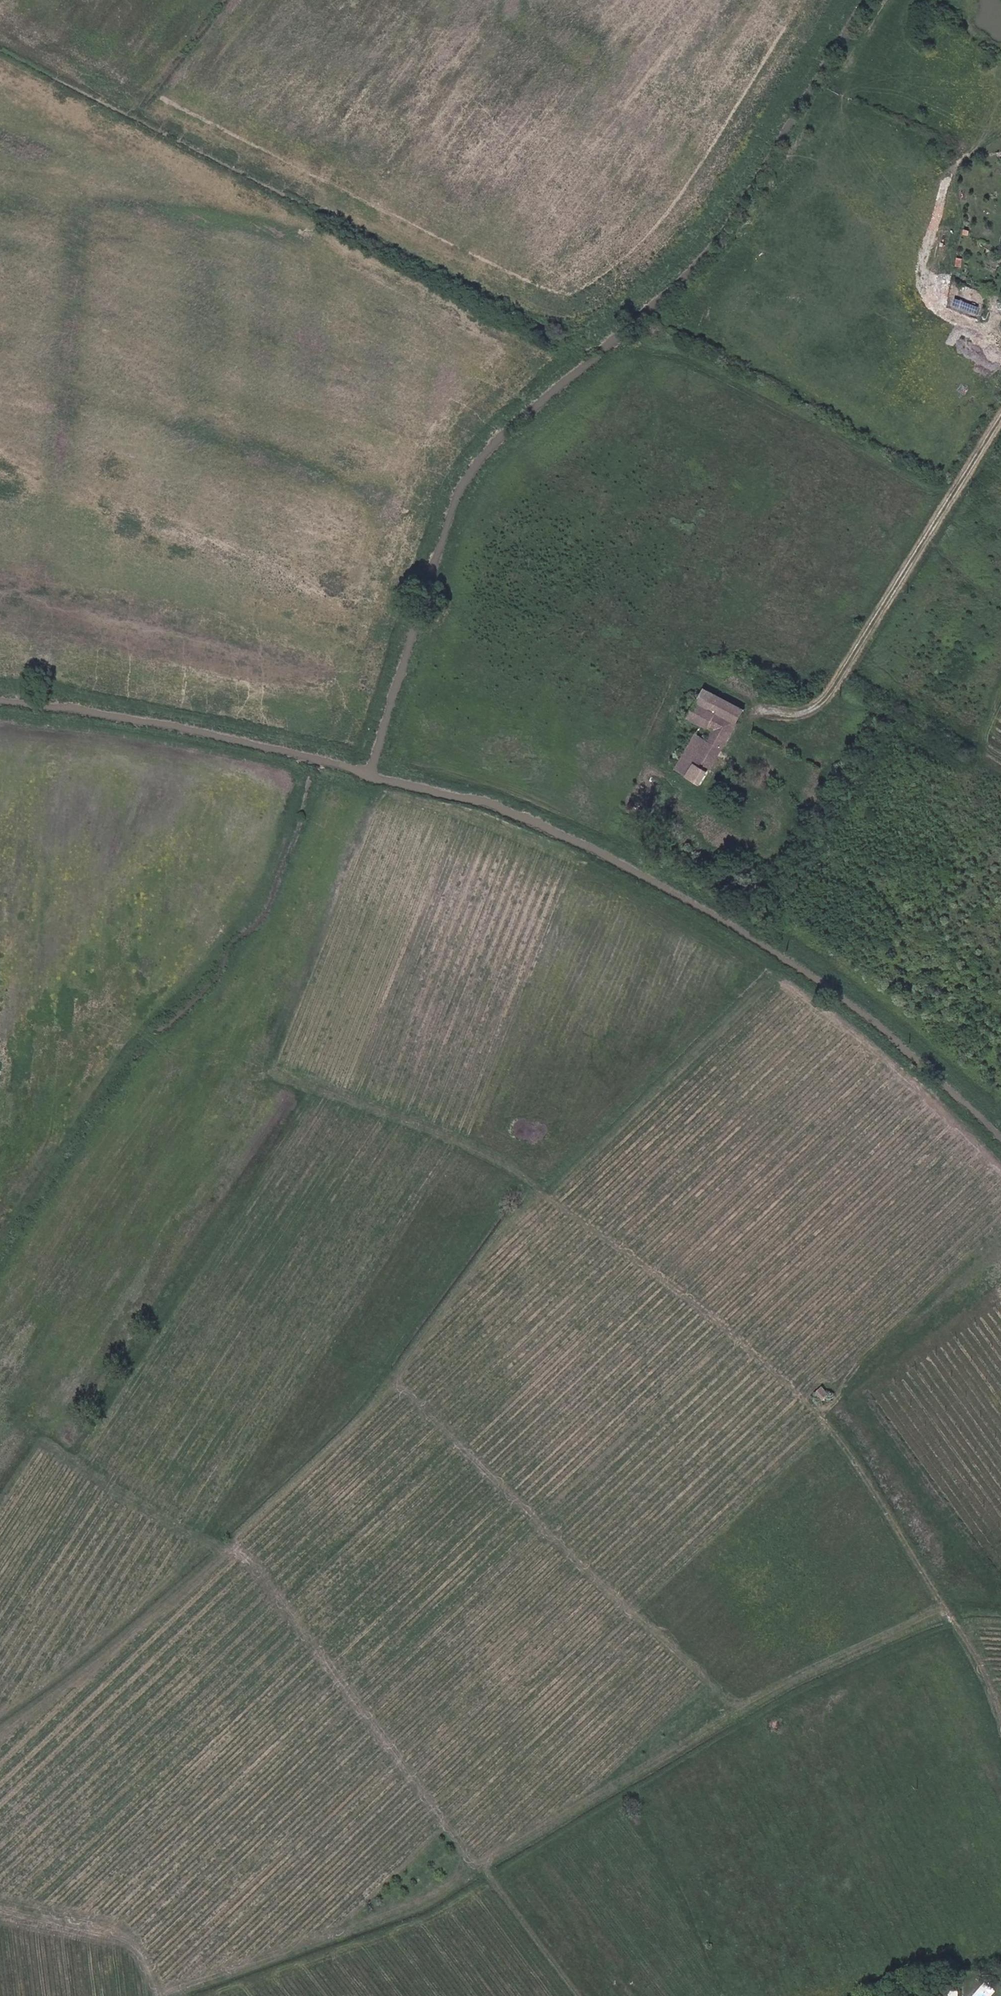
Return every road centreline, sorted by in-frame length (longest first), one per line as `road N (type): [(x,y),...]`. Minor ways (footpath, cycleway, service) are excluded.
road 1 (track): [(326,1089),(428,1127),(526,1177),(752,1352),(847,1444),(950,1611),(1000,1713)]
road 2 (track): [(725,686),(796,714),(825,703),(1000,424)]

